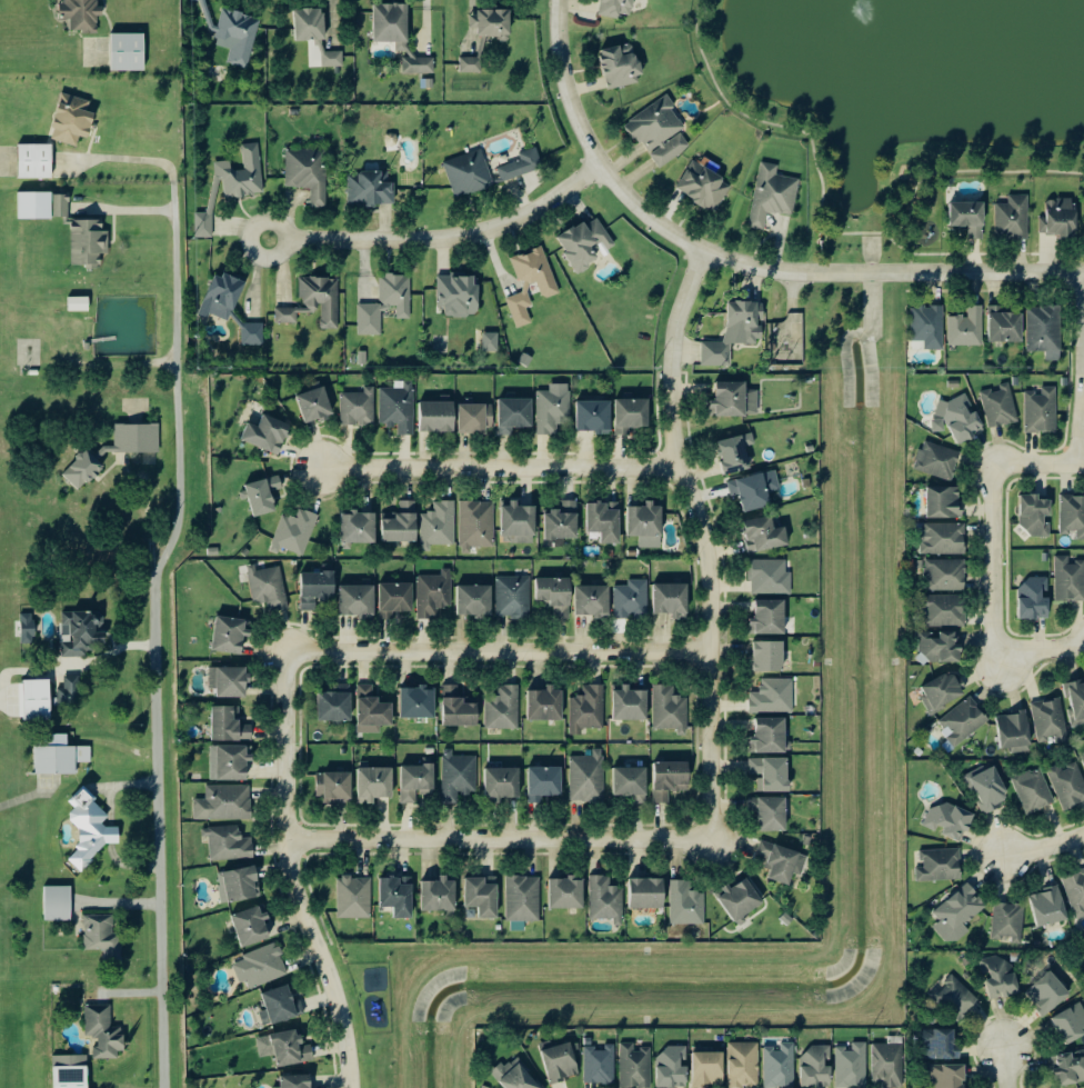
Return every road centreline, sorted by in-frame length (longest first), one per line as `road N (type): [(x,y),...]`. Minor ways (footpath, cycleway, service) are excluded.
road 1 (residential): [(163,1087),(152,578),(177,527),(174,186)]
road 2 (residential): [(706,652),(280,653),(283,840),(294,898),(339,1020),(344,1087)]
road 3 (residential): [(559,0),(554,39),(568,109),(595,169),(643,218),(703,253),(781,273),(1083,271)]
road 4 (residential): [(703,253),(673,329),(668,379),(675,468),(706,581),(709,841)]
road 5 (residential): [(709,841),(283,840)]
road 6 (residential): [(319,469),(675,468)]
road 7 (residential): [(267,242),(440,241),(491,230),(595,169)]
road 8 (residential): [(993,463),(994,621),(1003,661),(1083,642)]

